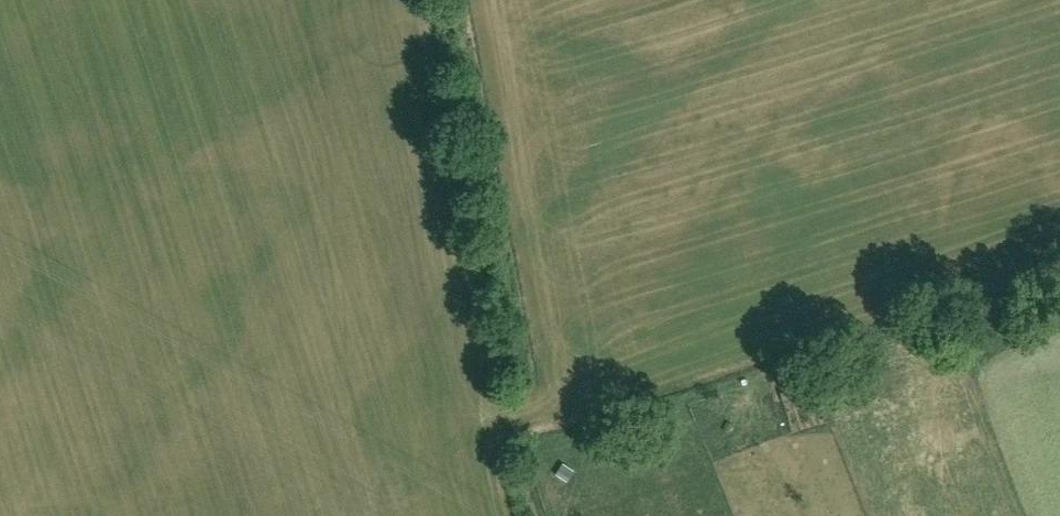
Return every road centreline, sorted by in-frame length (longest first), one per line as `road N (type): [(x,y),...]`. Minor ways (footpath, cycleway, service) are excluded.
road 1 (track): [(366,515),(490,477),(531,453),(763,369),(1059,278)]

